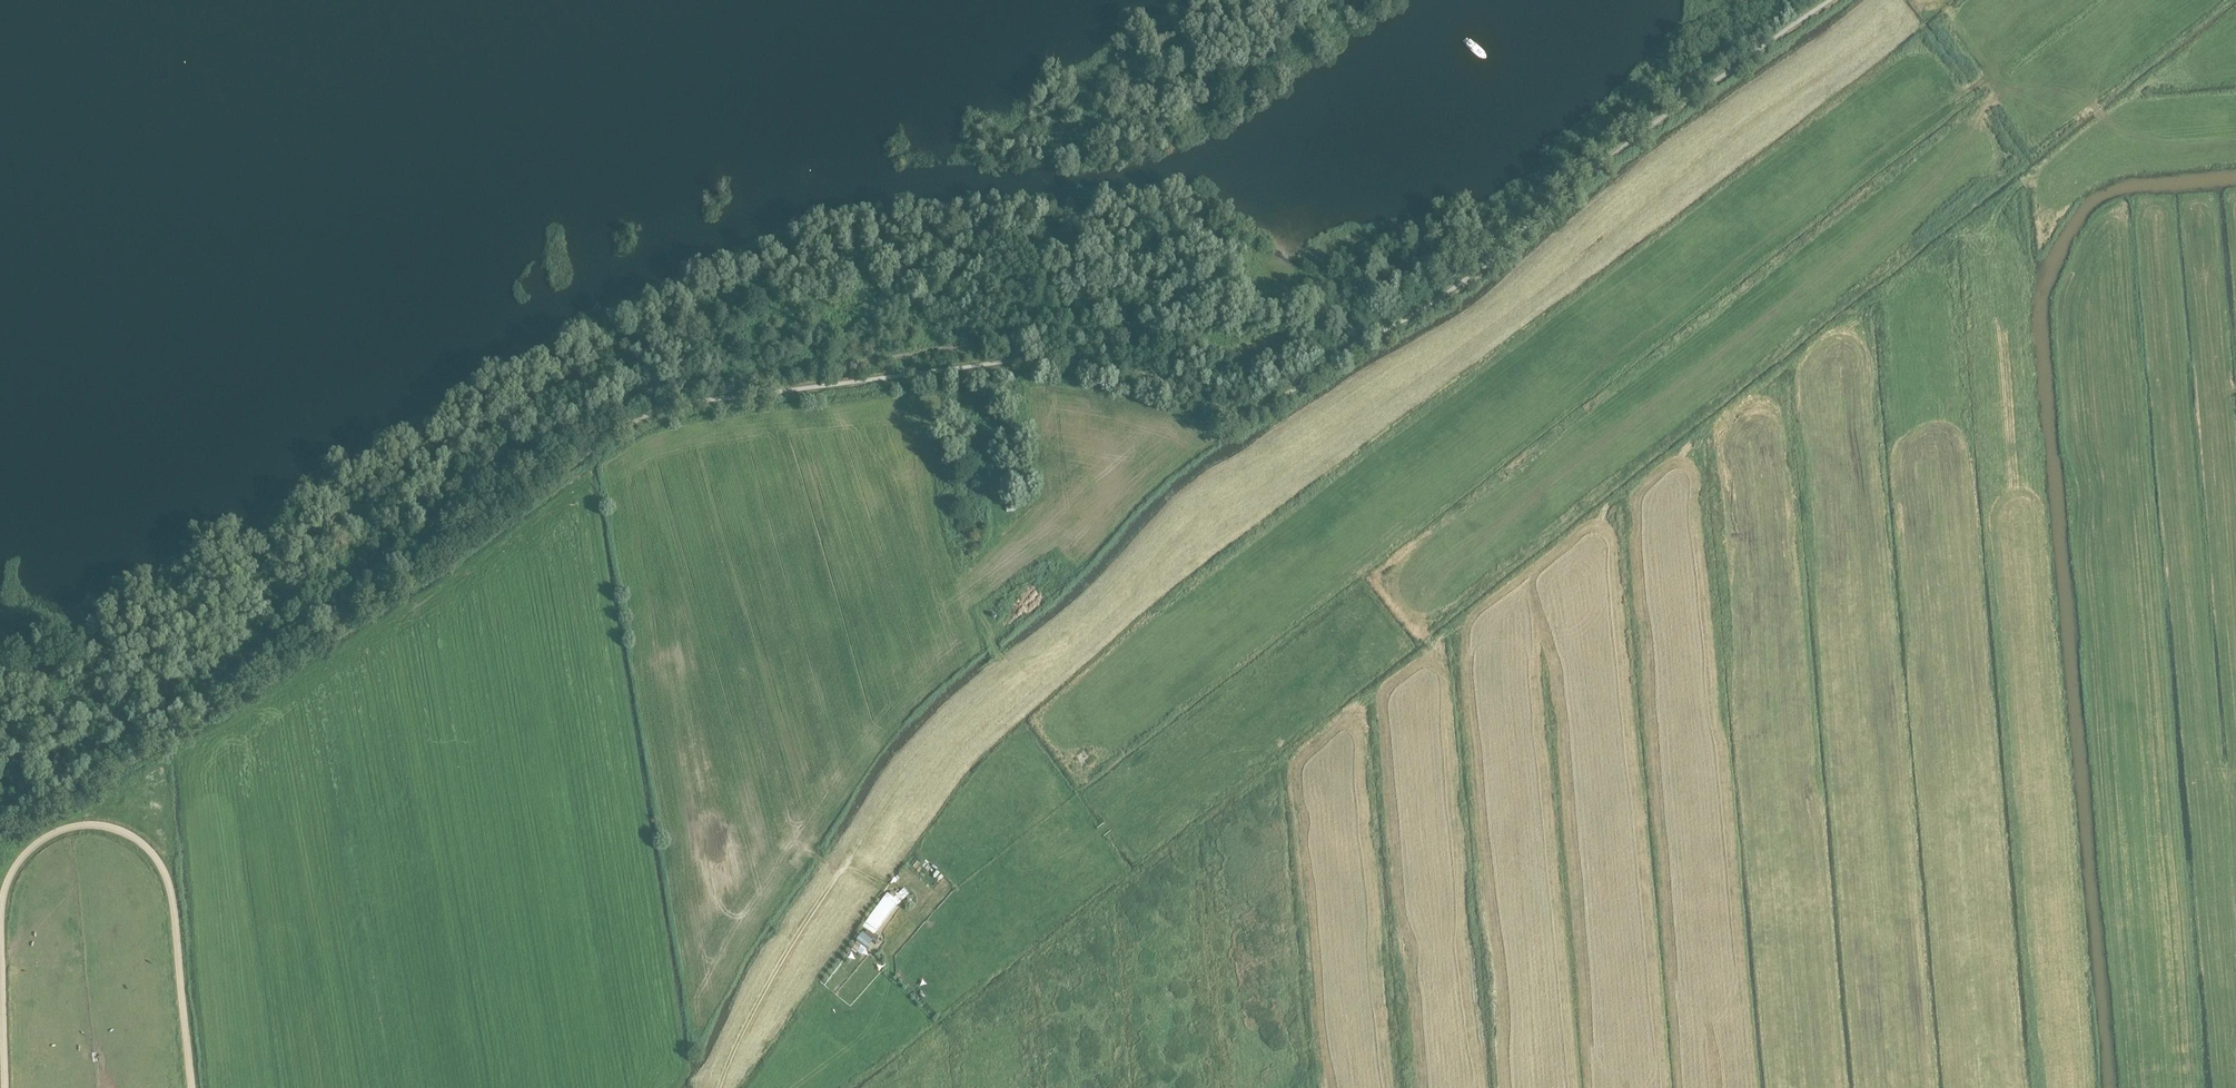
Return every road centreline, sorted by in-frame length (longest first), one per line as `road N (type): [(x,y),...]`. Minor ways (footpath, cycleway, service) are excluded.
road 1 (track): [(1008,671),(1098,602),(1183,513),(1520,290),(1900,0)]
road 2 (track): [(1988,75),(2000,92),(1966,131),(1602,431),(1417,601),(1434,649)]
road 3 (track): [(981,614),(1008,671),(900,779),(783,957),(719,1087)]
road 4 (track): [(2000,92),(2069,90),(2106,120),(1987,213),(1995,322)]
road 5 (track): [(1936,0),(1988,75),(1952,102)]

